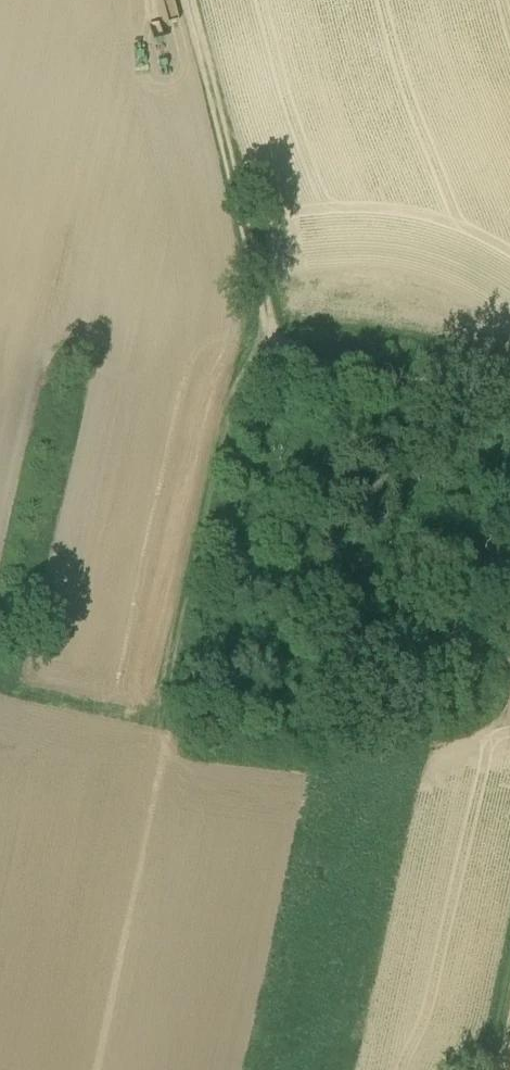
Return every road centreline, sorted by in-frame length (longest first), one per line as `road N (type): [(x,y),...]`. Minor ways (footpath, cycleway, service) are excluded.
road 1 (track): [(275,362),(240,397),(176,696),(135,710),(0,687)]
road 2 (track): [(193,0),(275,362)]
road 3 (track): [(275,362),(509,383)]

